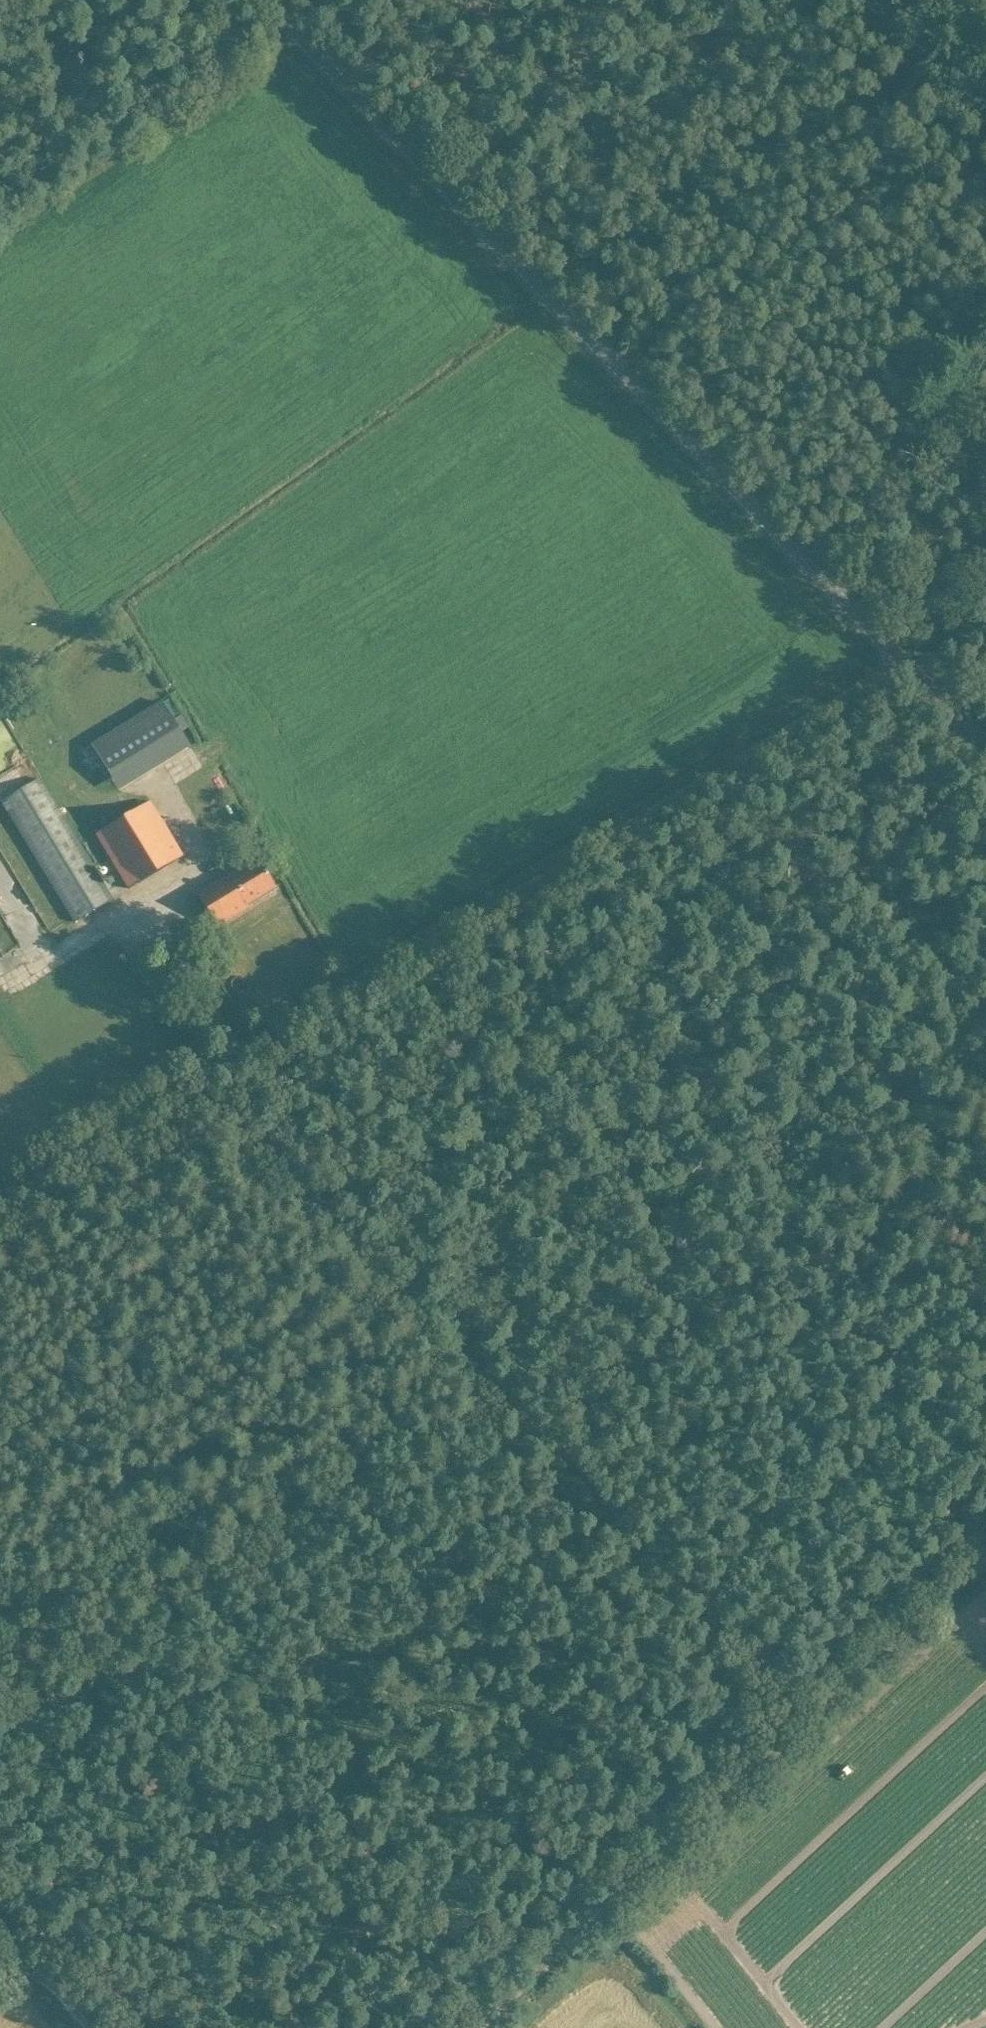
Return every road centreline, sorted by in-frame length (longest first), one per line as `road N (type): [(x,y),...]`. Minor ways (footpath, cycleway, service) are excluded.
road 1 (tertiary): [(896,669),(261,0)]
road 2 (unclassified): [(225,1063),(896,669)]
road 3 (unclassified): [(487,2027),(985,1567)]
road 4 (tertiary): [(985,756),(896,669)]

